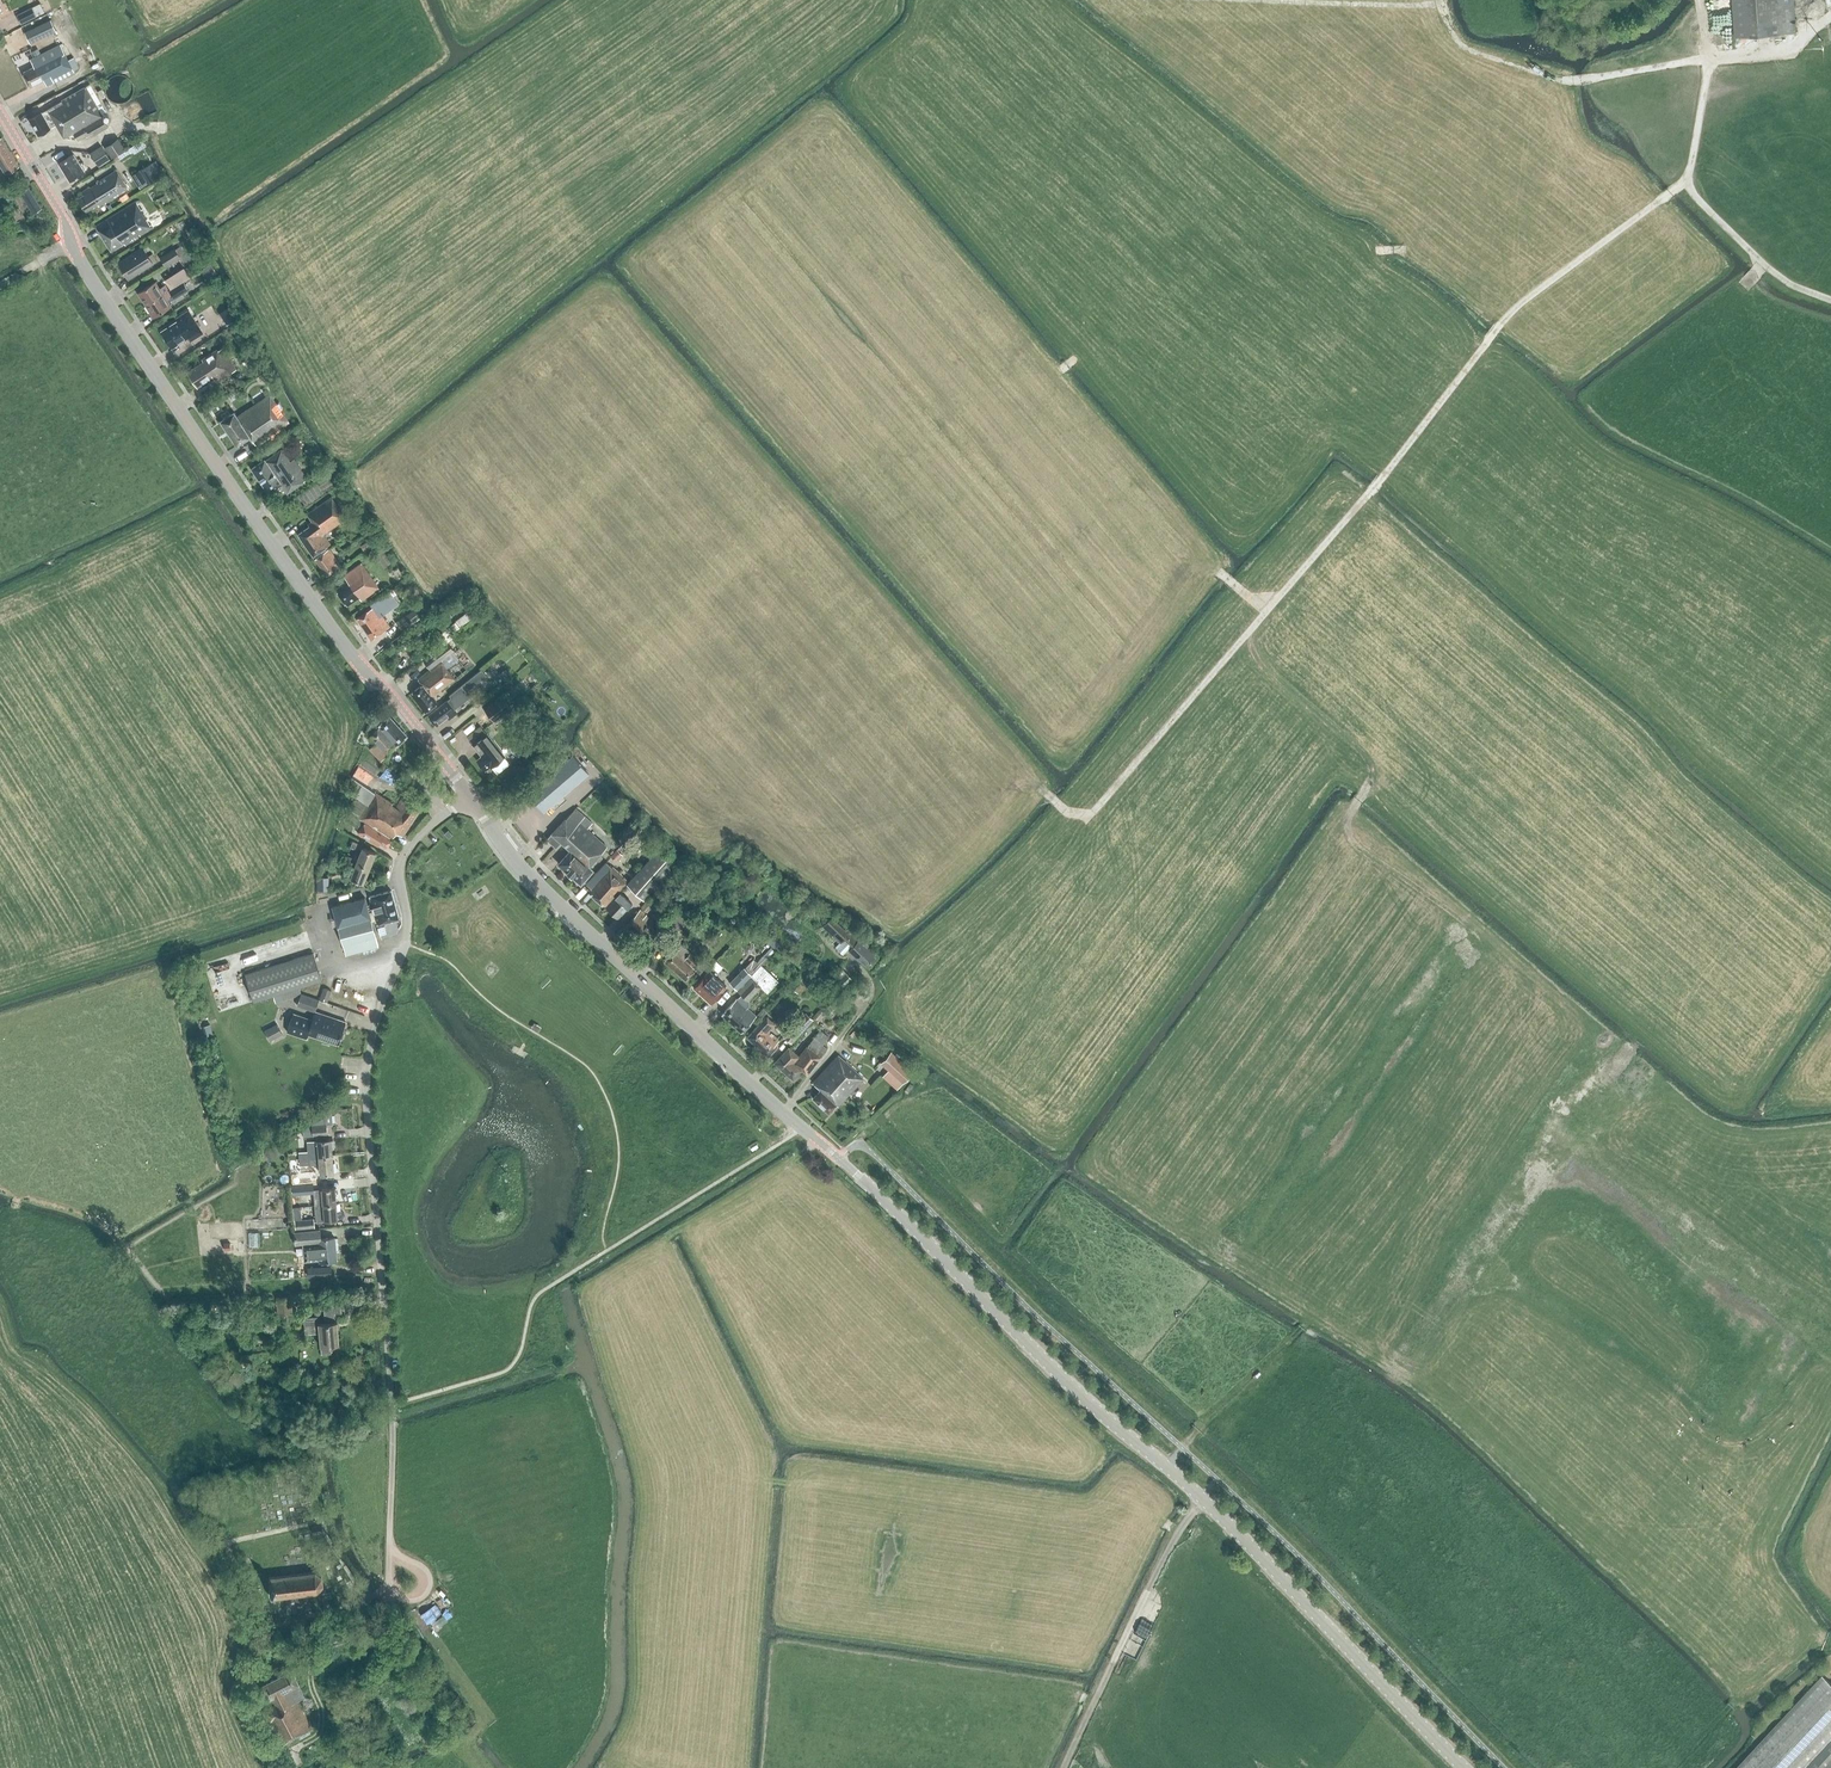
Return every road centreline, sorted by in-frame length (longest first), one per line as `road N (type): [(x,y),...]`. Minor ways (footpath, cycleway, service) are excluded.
road 1 (secondary): [(1464,1767),(1201,1498),(1055,1374),(852,1171),(515,861),(470,796)]
road 2 (secondary): [(470,796),(269,542),(80,262),(62,214),(0,112)]
road 3 (residential): [(388,1541),(392,1405),(369,1059),(406,936),(400,861),(418,835),(470,796)]
road 4 (residential): [(388,1541),(389,1587),(404,1600),(422,1597),(427,1572),(390,1546)]

